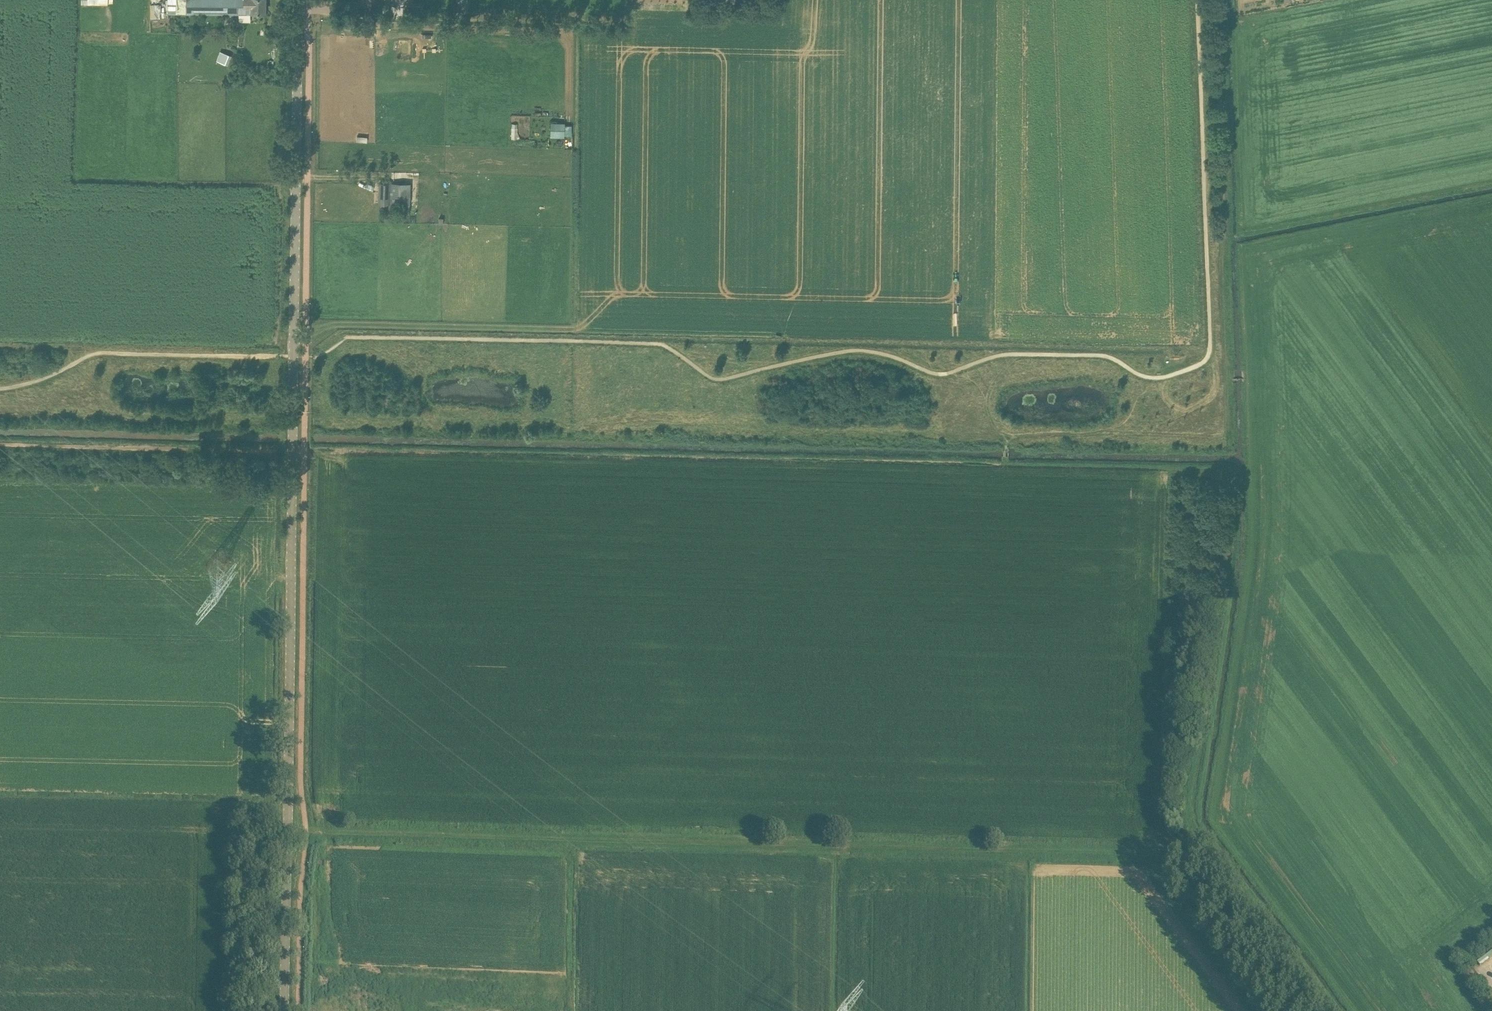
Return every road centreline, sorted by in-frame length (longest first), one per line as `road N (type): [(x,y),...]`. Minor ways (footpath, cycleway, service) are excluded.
road 1 (unclassified): [(286,1010),(295,0)]
road 2 (track): [(1202,839),(1189,855),(307,832)]
road 3 (track): [(1231,470),(1230,558),(1195,811),(1202,839)]
road 4 (track): [(292,453),(0,447)]
road 5 (track): [(1202,839),(1332,1010)]

